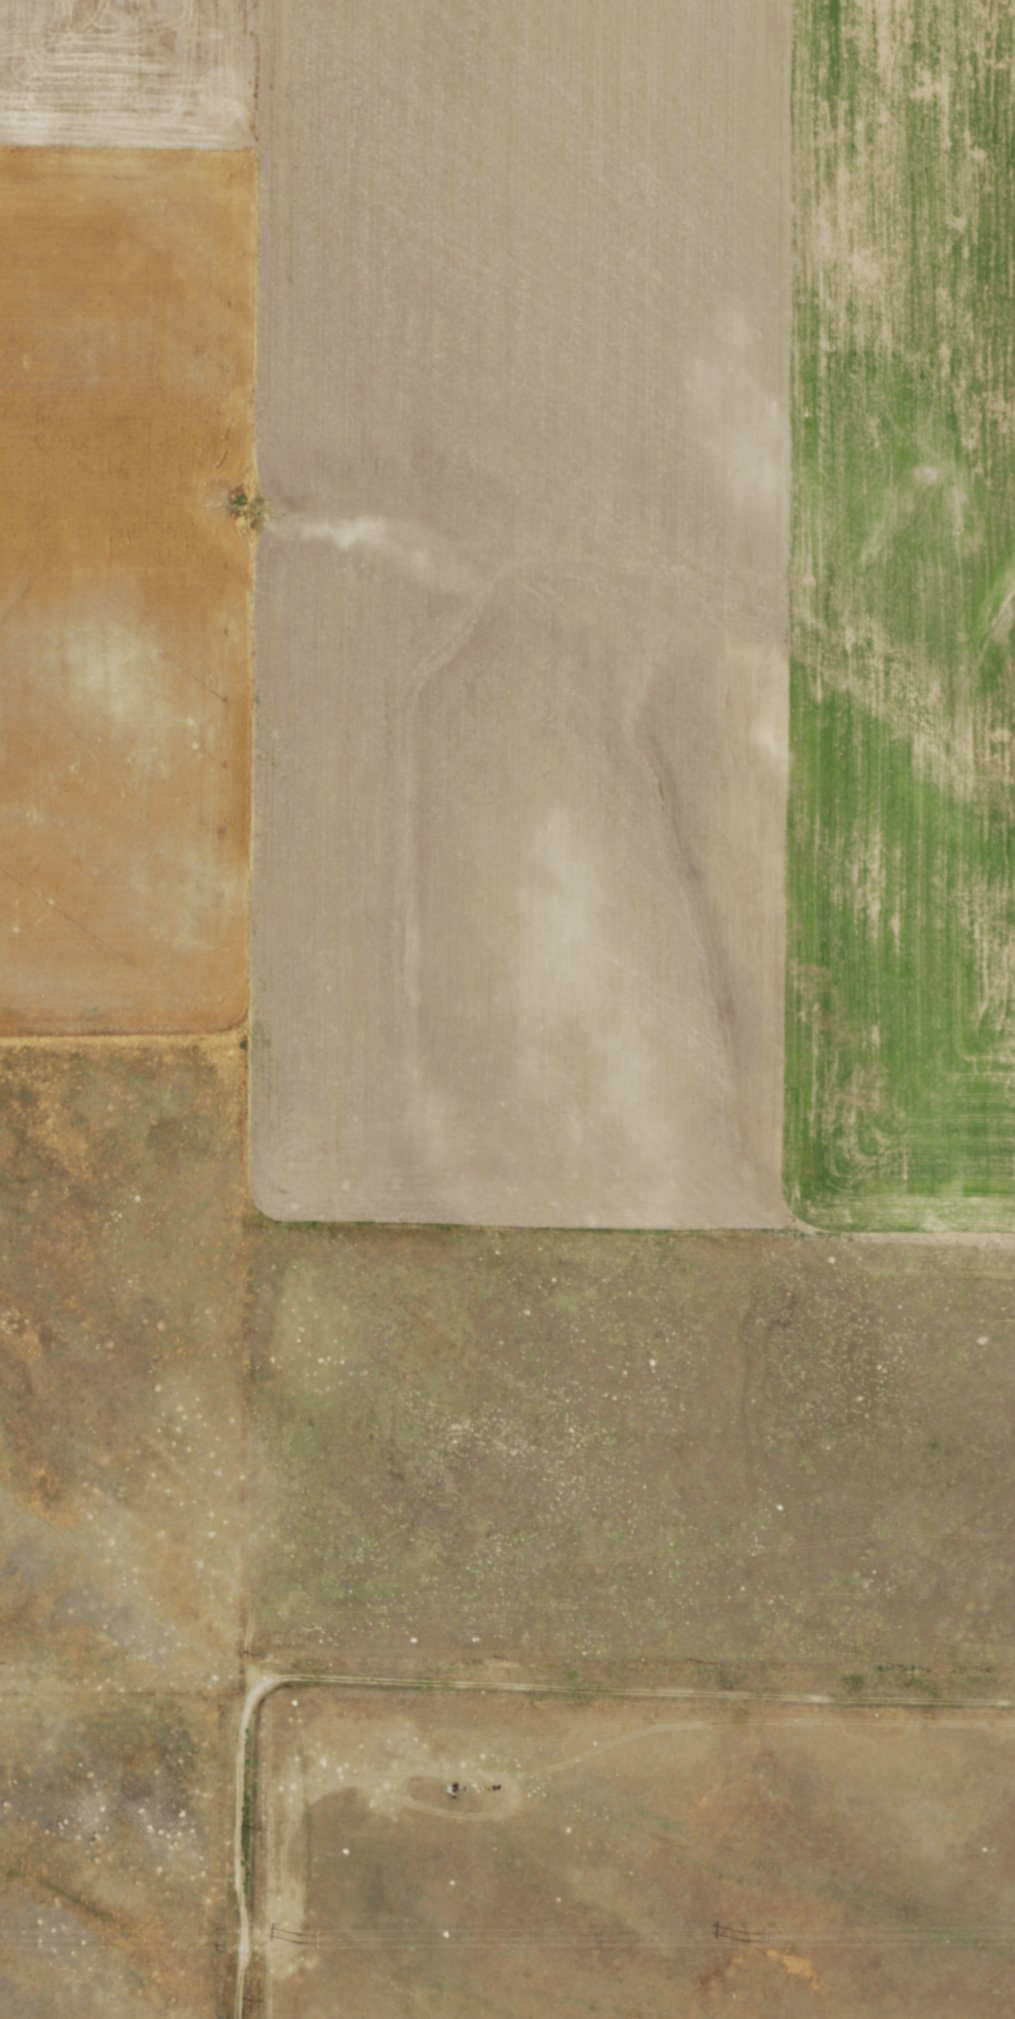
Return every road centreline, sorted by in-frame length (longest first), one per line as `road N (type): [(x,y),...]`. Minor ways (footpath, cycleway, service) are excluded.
road 1 (residential): [(265,1683),(306,1675),(1014,1699)]
road 2 (residential): [(250,2018),(246,1718),(265,1683)]

